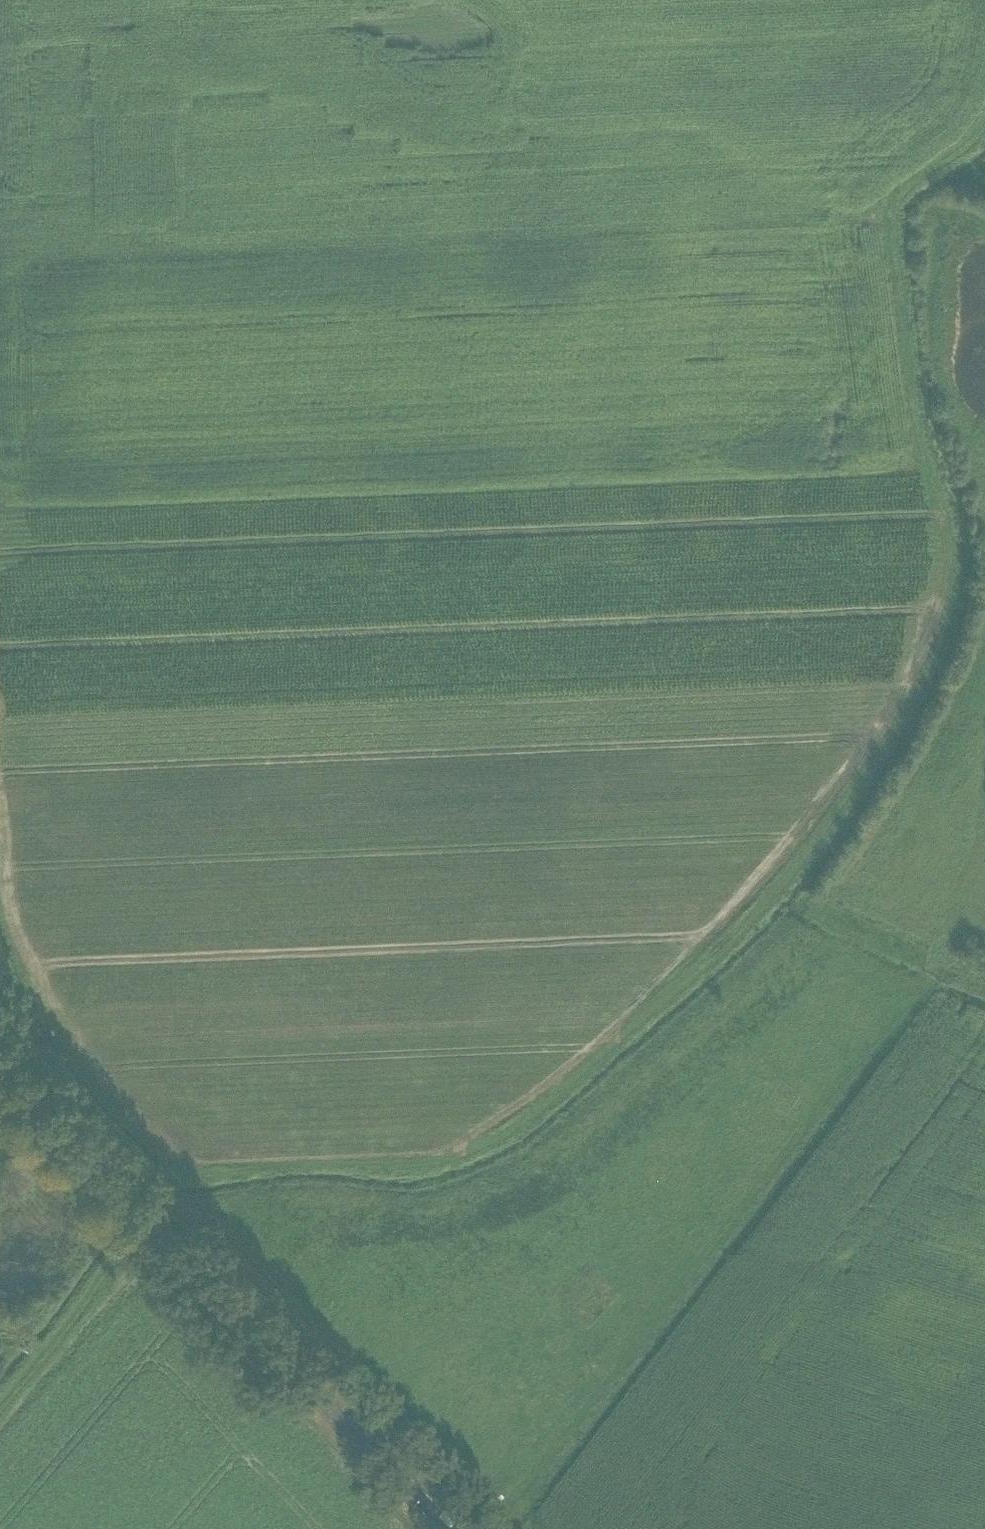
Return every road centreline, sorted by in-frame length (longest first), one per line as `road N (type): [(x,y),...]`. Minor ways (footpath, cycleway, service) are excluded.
road 1 (tertiary): [(443,1528),(50,1114),(0,1042)]

